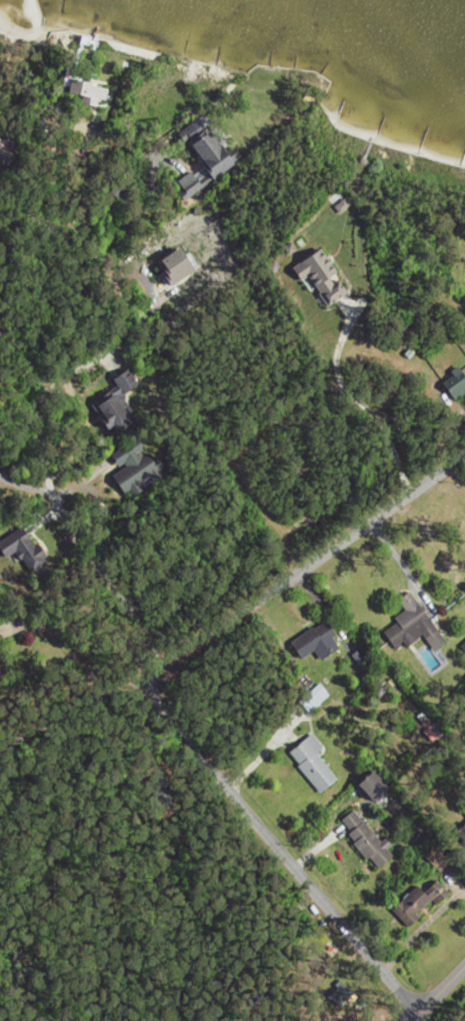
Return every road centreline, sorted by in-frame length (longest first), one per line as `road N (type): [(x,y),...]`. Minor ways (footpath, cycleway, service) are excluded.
road 1 (residential): [(464,455),(155,671),(0,753)]
road 2 (residential): [(417,1015),(152,698),(155,671)]
road 3 (residential): [(164,661),(52,499),(38,403),(0,343)]

